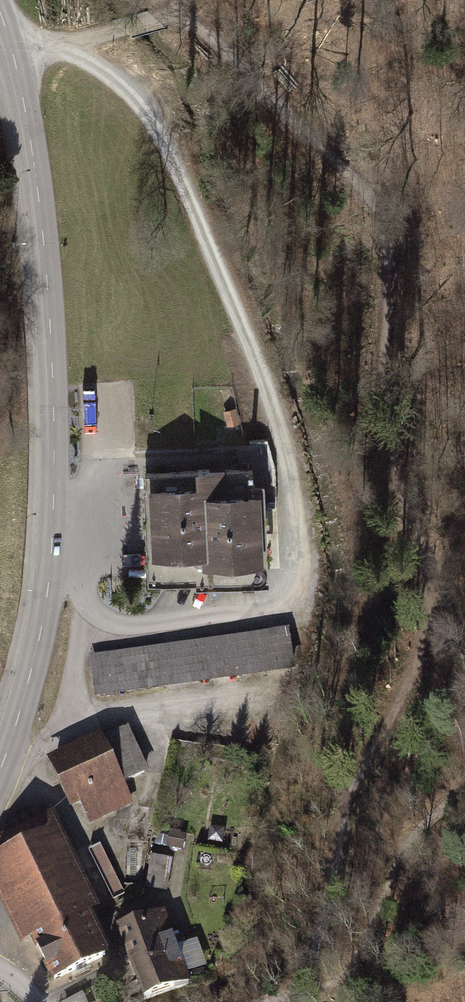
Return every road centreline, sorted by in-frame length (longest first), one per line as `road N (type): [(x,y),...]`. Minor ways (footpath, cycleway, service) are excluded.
road 1 (track): [(272,1001),(298,993),(345,815),(375,734),(430,640),(431,589),(379,387),(388,266),(376,197),(182,16),(58,46),(7,35)]
road 2 (track): [(58,46),(112,75),(166,141),(249,357),(289,539),(282,600),(128,625),(91,608),(68,564),(51,551)]
road 3 (tertiary): [(0,17),(37,186),(53,489),(43,619),(0,771)]

